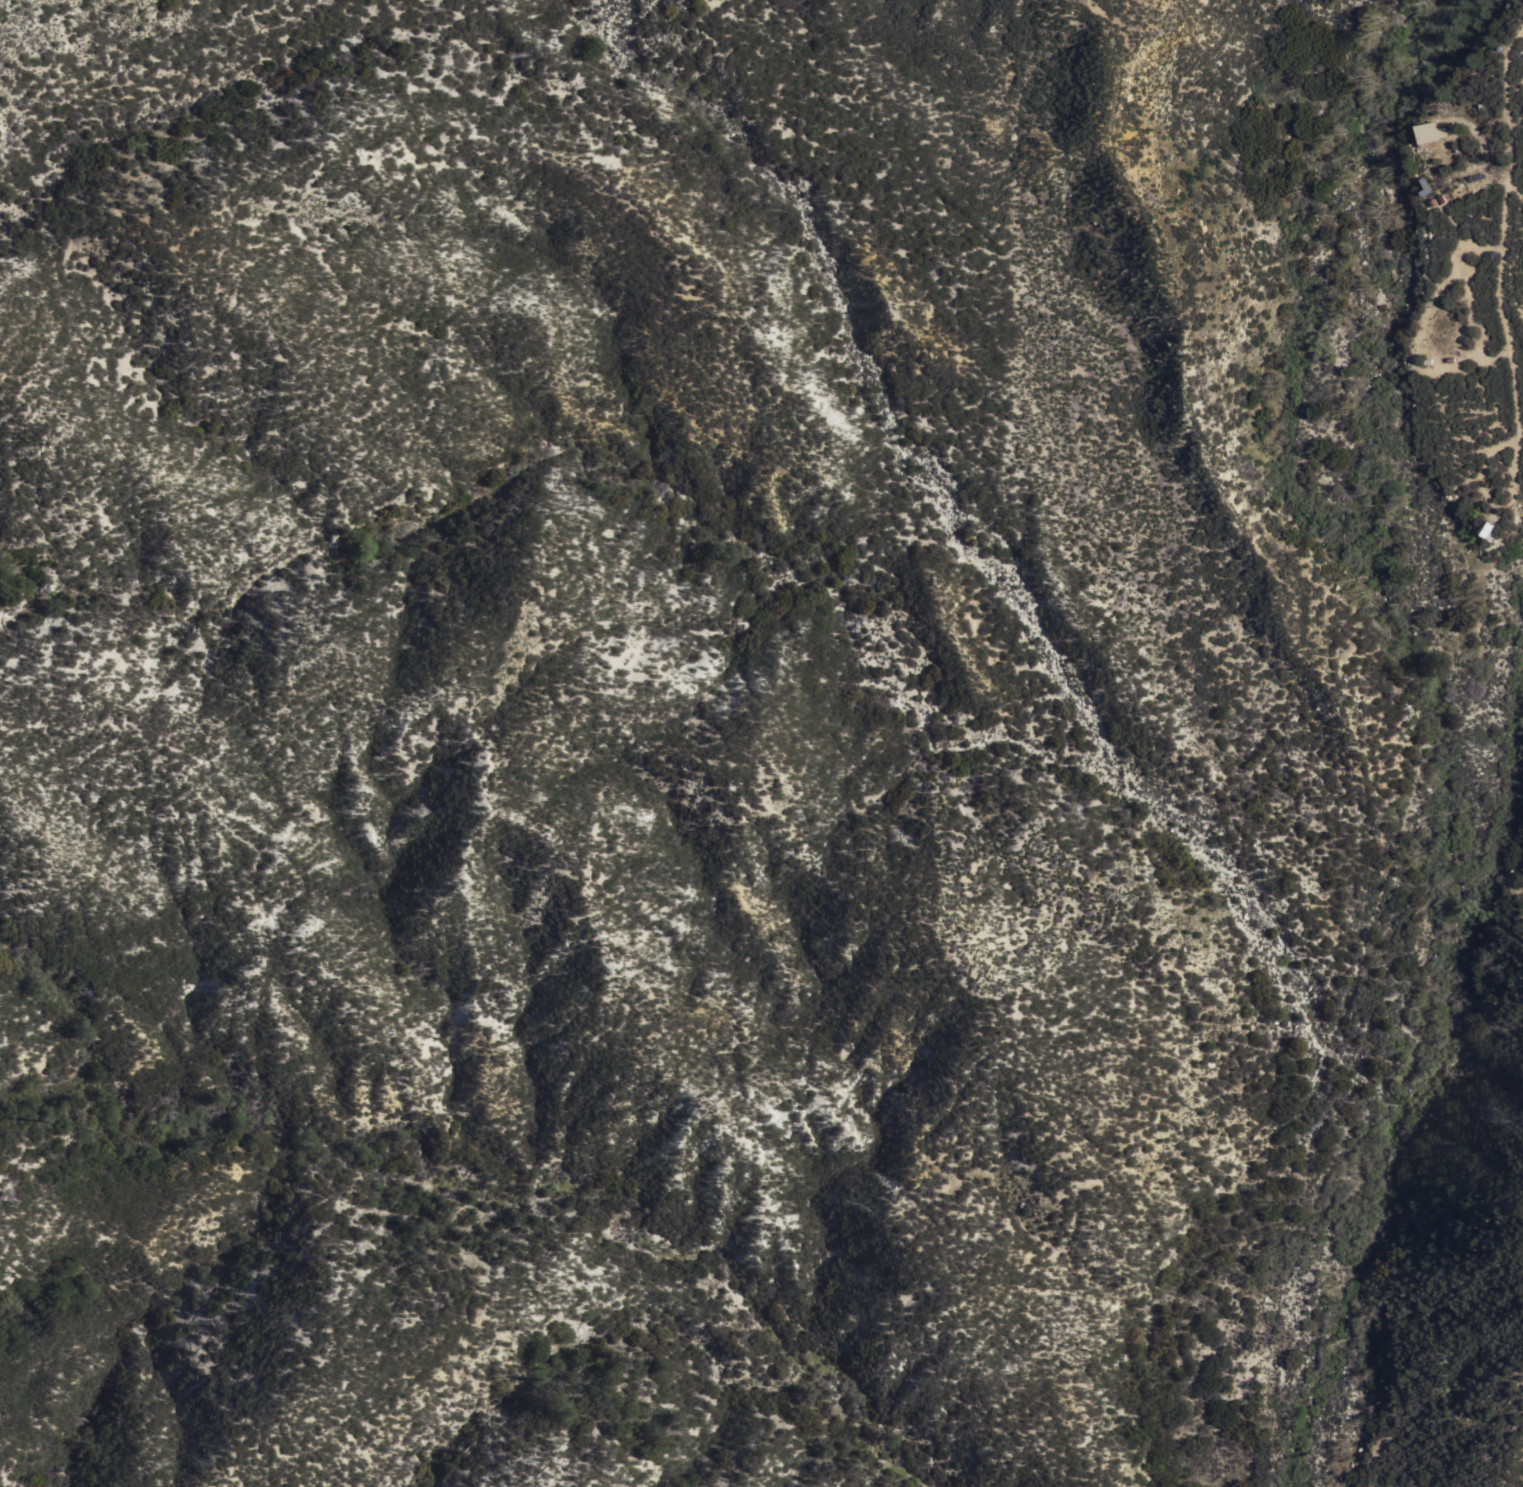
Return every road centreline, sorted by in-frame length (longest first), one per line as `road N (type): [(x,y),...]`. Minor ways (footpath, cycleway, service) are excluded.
road 1 (track): [(1522,30),(1510,54),(1503,214),(1512,439)]
road 2 (track): [(1512,343),(1483,359),(1434,344),(1424,322),(1460,252),(1504,246)]
road 3 (track): [(1512,439),(1510,497),(1494,505),(1482,495),(1479,464),(1512,439)]

